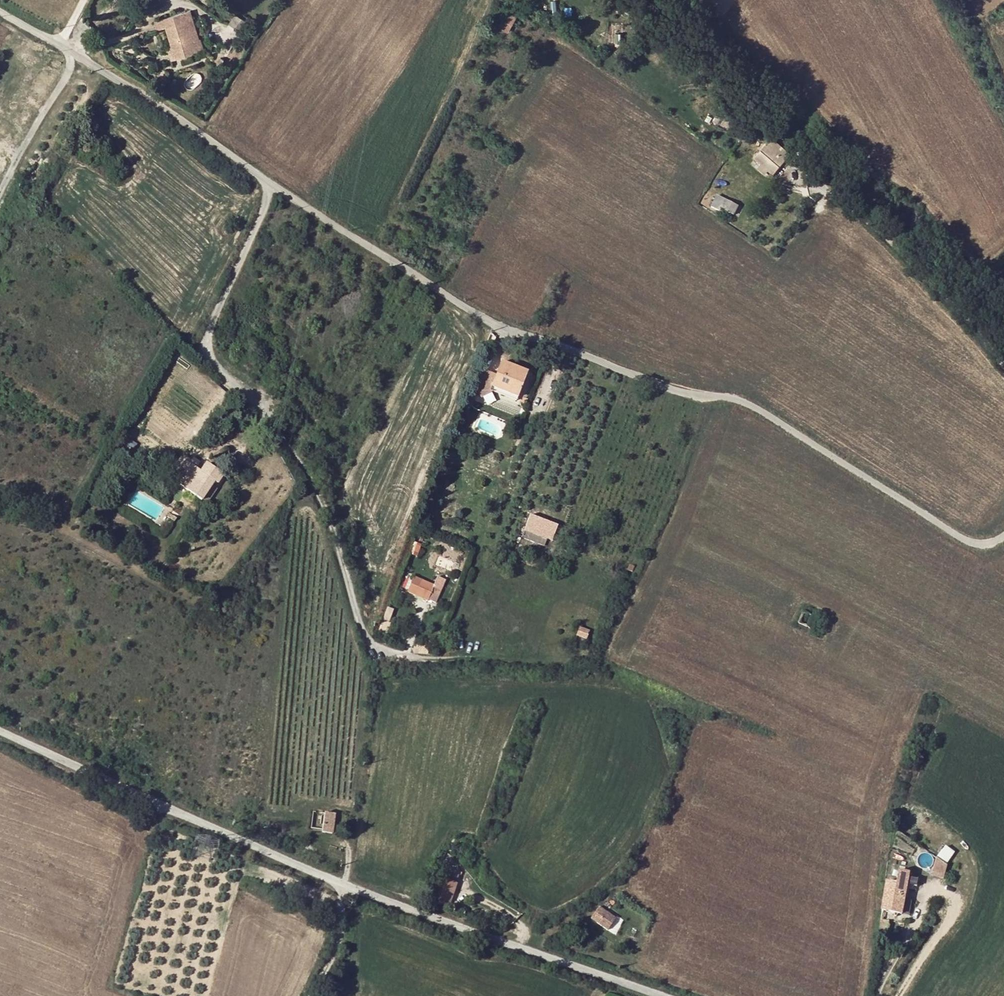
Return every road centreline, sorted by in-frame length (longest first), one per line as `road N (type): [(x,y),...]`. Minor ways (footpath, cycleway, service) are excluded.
road 1 (unclassified): [(1003,537),(979,547),(745,402),(670,388),(491,322),(0,12)]
road 2 (track): [(372,651),(317,485),(208,346),(273,185)]
road 3 (unclassified): [(342,885),(0,734)]
road 4 (unclassified): [(657,995),(342,885)]
road 5 (track): [(79,56),(0,201)]

